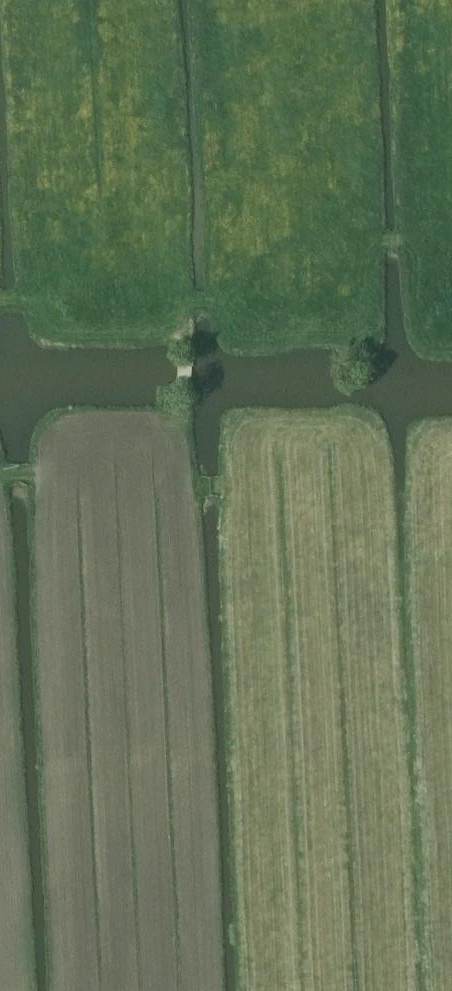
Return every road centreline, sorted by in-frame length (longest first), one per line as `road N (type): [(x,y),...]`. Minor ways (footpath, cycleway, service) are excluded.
road 1 (track): [(186,335),(192,693)]
road 2 (track): [(187,486),(250,486),(263,703)]
road 3 (track): [(186,298),(239,297),(294,245),(403,239)]
road 4 (track): [(186,335),(186,298),(107,318),(0,299)]

